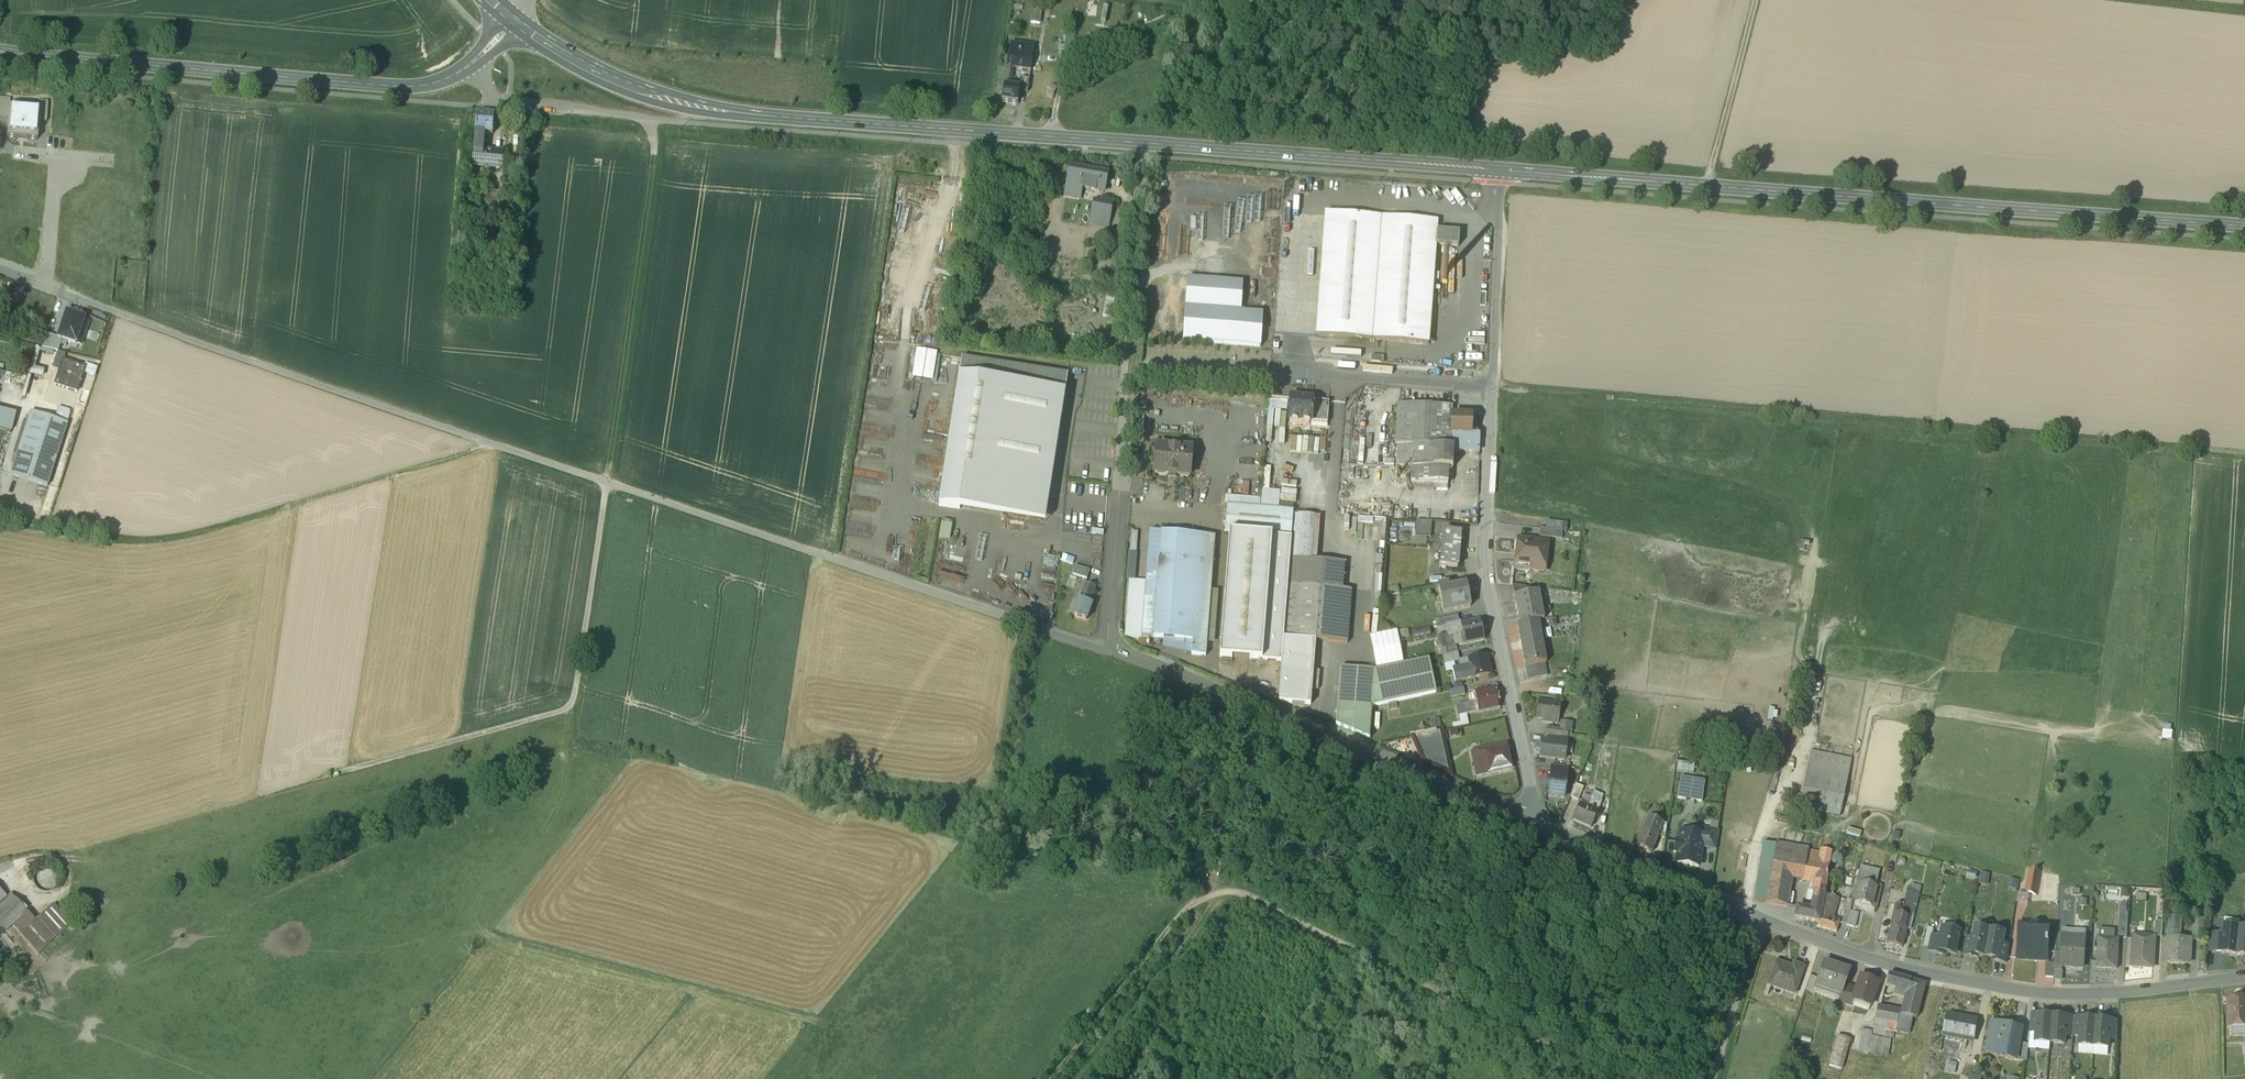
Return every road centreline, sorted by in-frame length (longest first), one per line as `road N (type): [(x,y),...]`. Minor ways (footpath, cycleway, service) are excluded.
road 1 (secondary): [(1498,179),(733,121),(645,102),(514,32)]
road 2 (residential): [(1138,297),(1108,653),(1523,819)]
road 3 (track): [(2244,466),(1494,391)]
road 4 (residential): [(1523,819),(1762,920),(1915,972),(2086,996),(2244,979)]
road 5 (secondary): [(2244,236),(1498,179)]
road 6 (track): [(1612,1078),(1225,888),(1182,914),(1053,1078)]
road 7 (residential): [(1523,819),(1531,787),(1487,566),(1498,179)]
road 8 (track): [(1108,653),(608,488)]
road 9 (tertiary): [(514,32),(454,88),(411,97),(27,69)]
road 10 (track): [(608,488),(139,330)]
road 11 (track): [(608,488),(572,709),(331,778)]
road 12 (track): [(487,450),(182,548),(52,538)]
road 13 (track): [(648,128),(656,162),(620,459),(608,488)]
road 14 (track): [(1908,725),(1936,703),(1999,443)]
road 15 (track): [(1051,146),(1064,83),(1231,28),(1248,0)]
road 16 (track): [(1993,0),(2244,30)]
road 17 (track): [(1744,913),(1756,843),(1801,760),(1814,682)]
road 18 (track): [(1766,0),(1705,196)]
road 19 (track): [(1762,920),(1712,1078)]
road 20 (track): [(1142,153),(1138,297)]

